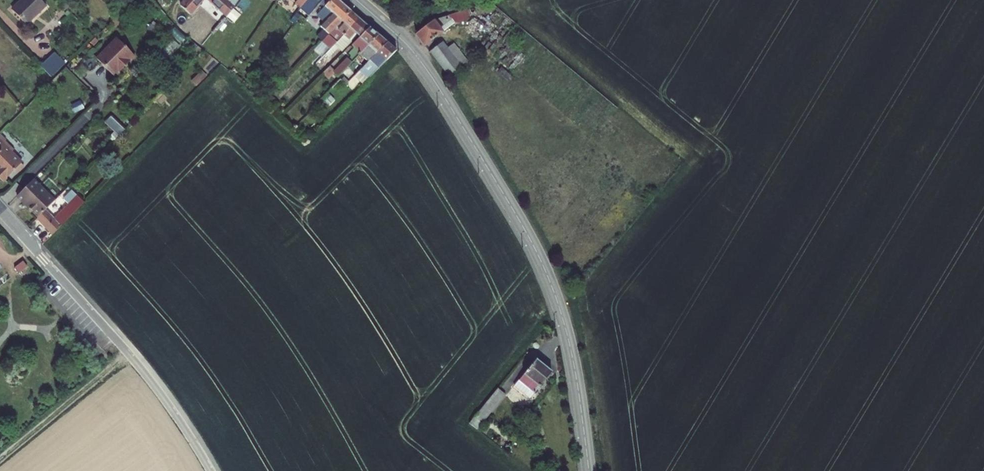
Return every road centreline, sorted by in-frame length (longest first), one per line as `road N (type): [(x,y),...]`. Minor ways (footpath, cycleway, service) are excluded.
road 1 (tertiary): [(356,0),(423,65),(536,251),(567,335),(589,470)]
road 2 (residential): [(0,208),(143,372),(212,470)]
road 3 (track): [(0,459),(128,355)]

